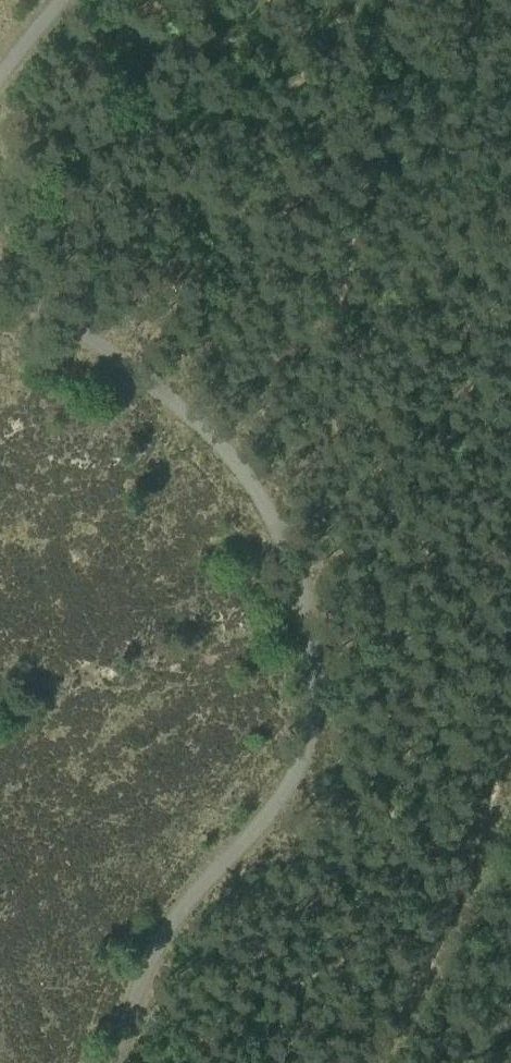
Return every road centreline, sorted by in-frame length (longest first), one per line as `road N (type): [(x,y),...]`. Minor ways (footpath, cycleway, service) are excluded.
road 1 (track): [(109,1062),(162,936),(287,788),(311,737),(317,674),(305,604),(258,496),(206,429),(0,266)]

